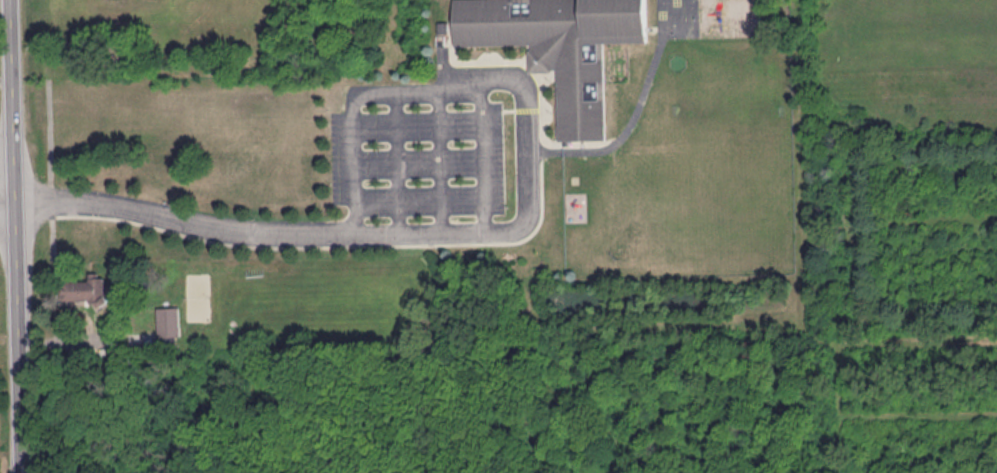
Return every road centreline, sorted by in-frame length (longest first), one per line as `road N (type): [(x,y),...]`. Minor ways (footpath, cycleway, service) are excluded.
road 1 (tertiary): [(25,472),(13,0)]

